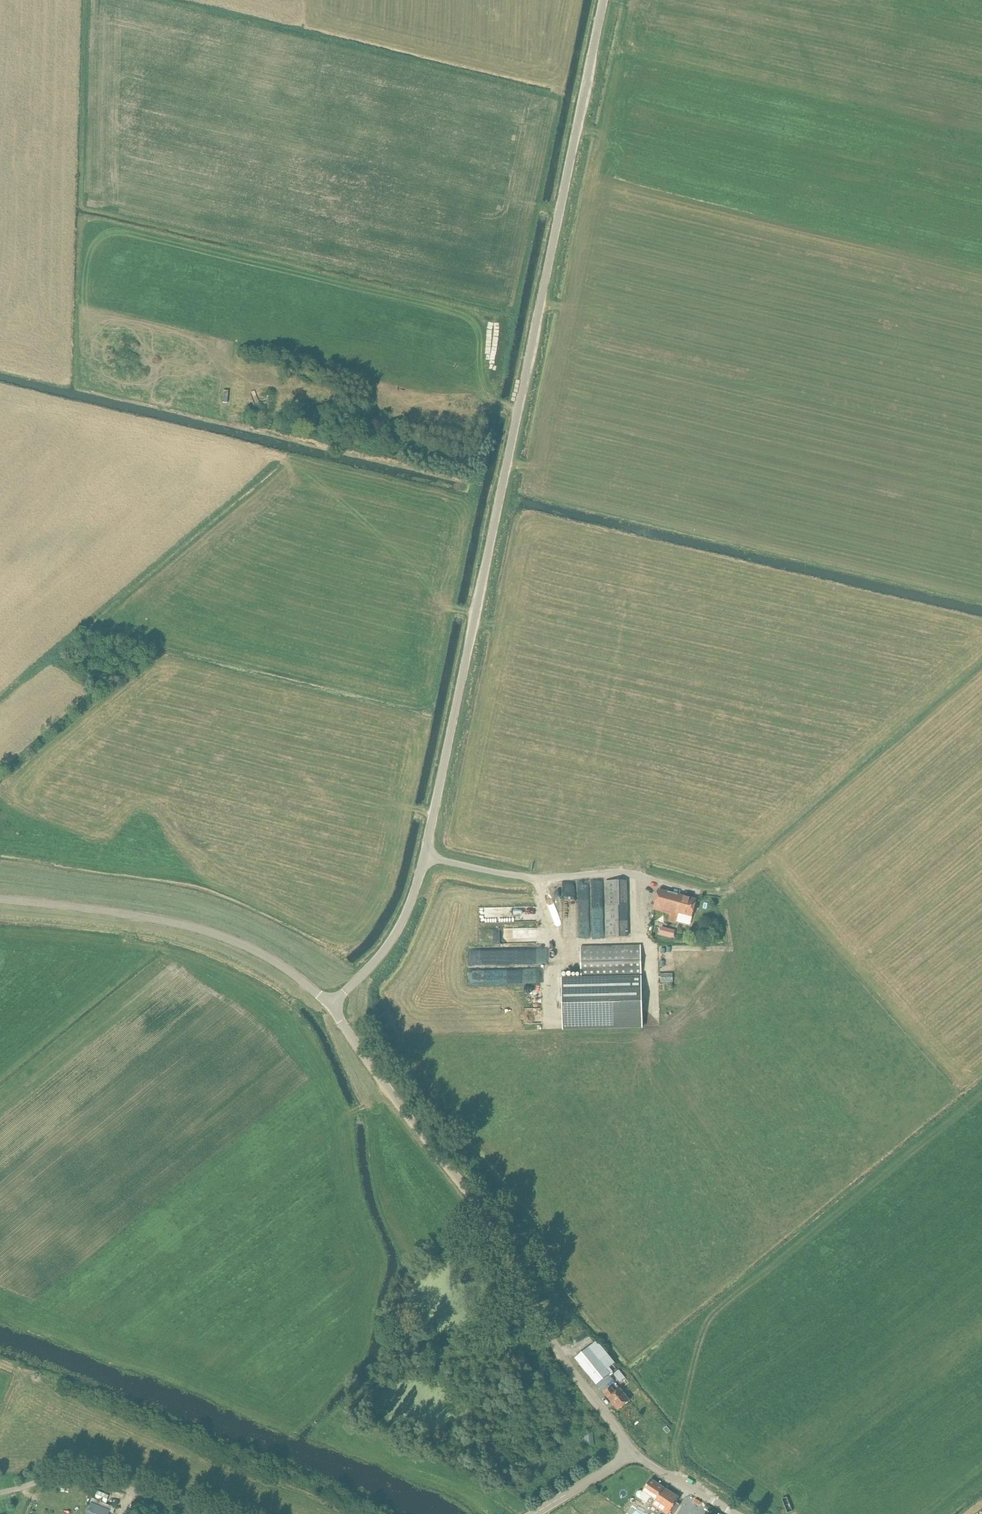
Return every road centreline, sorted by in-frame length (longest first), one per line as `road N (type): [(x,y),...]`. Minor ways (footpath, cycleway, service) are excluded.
road 1 (unclassified): [(330,1009),(378,959),(411,902),(605,0)]
road 2 (tertiary): [(633,1449),(556,1350),(490,1222),(330,1009)]
road 3 (tertiary): [(330,1009),(295,974),(234,940),(153,920),(0,900)]
road 4 (tertiary): [(735,1513),(633,1449)]

